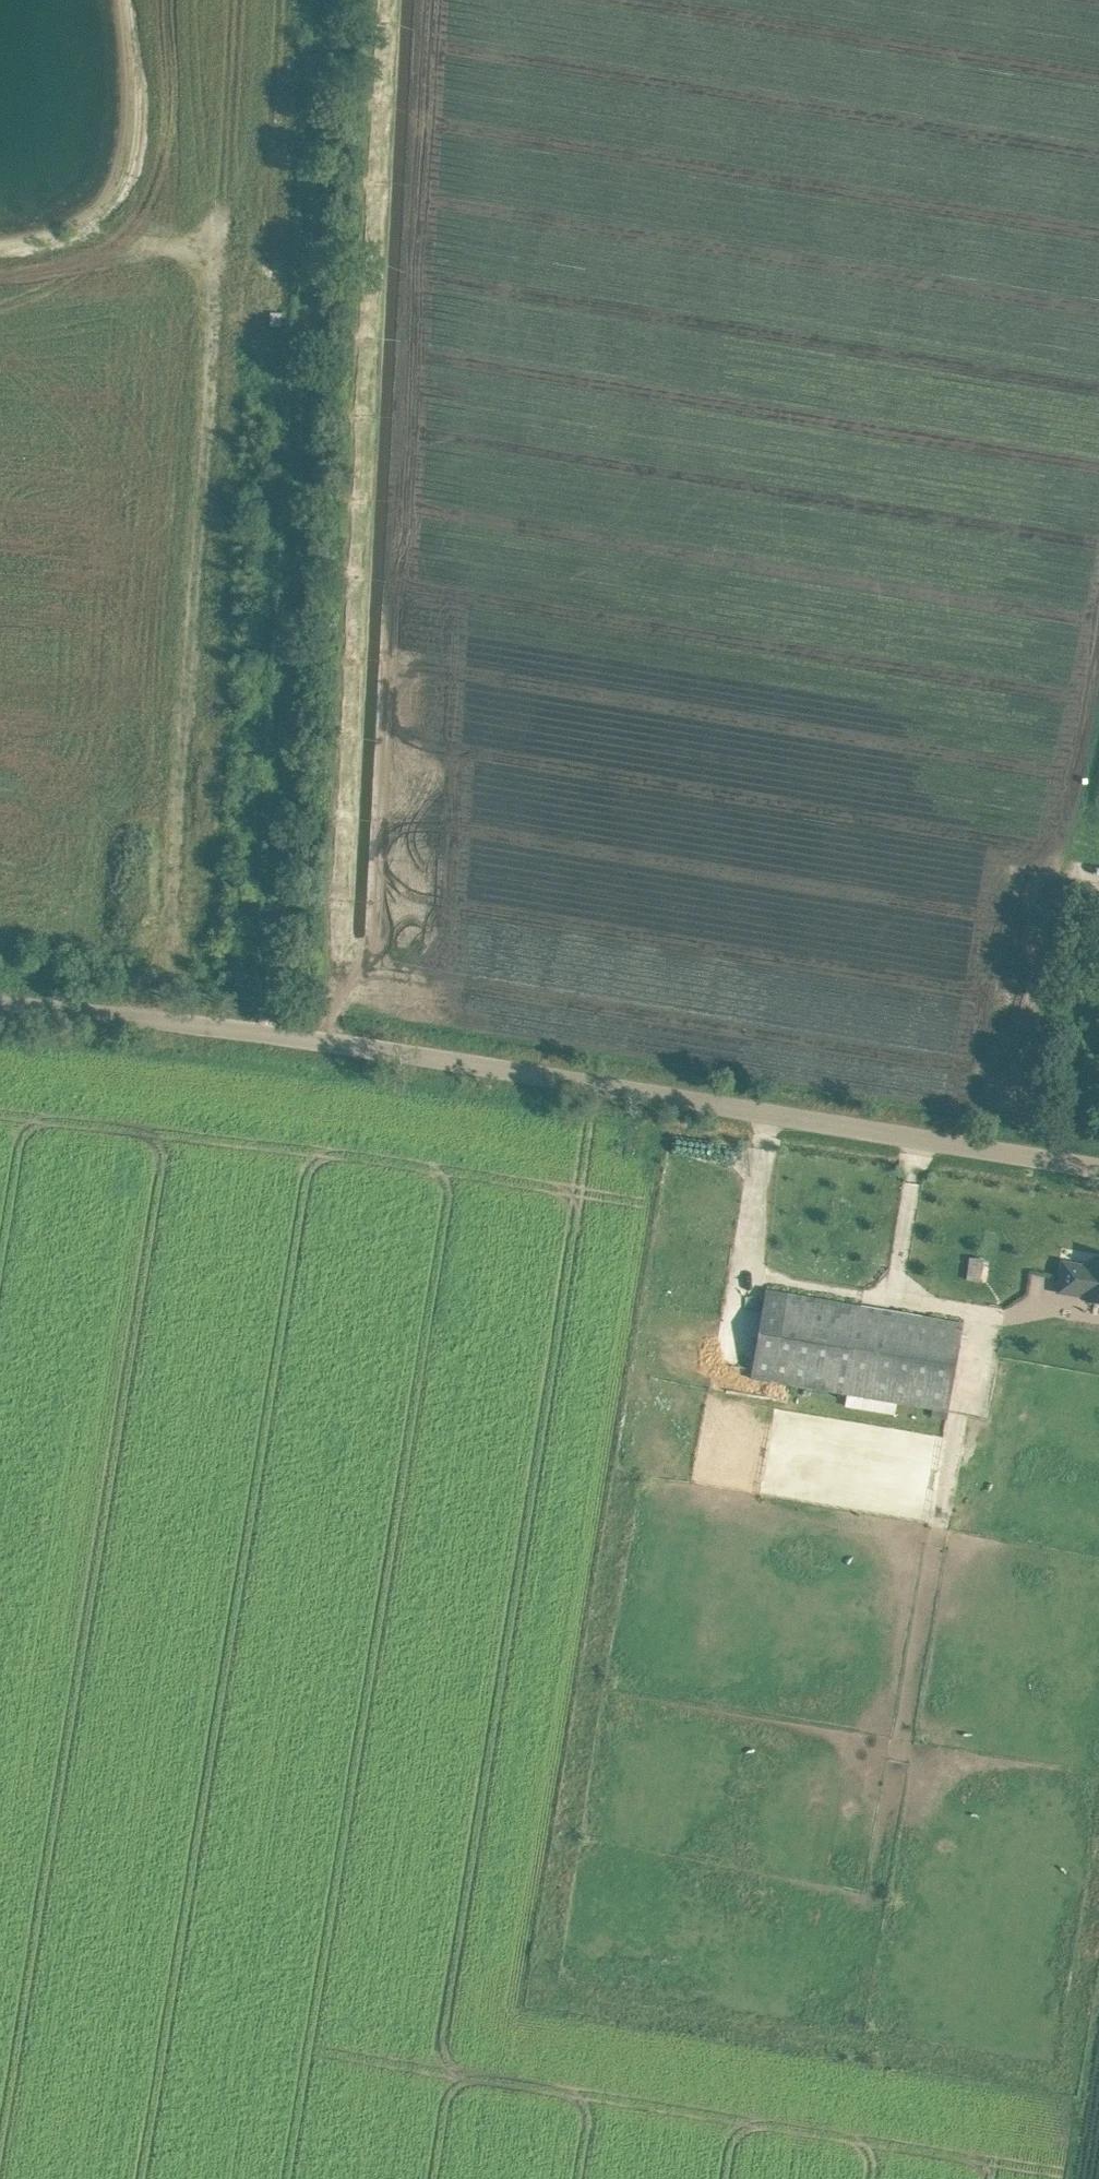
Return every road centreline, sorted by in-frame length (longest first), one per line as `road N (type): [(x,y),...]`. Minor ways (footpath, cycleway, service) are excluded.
road 1 (unclassified): [(1098,1167),(271,1033),(0,1006)]

